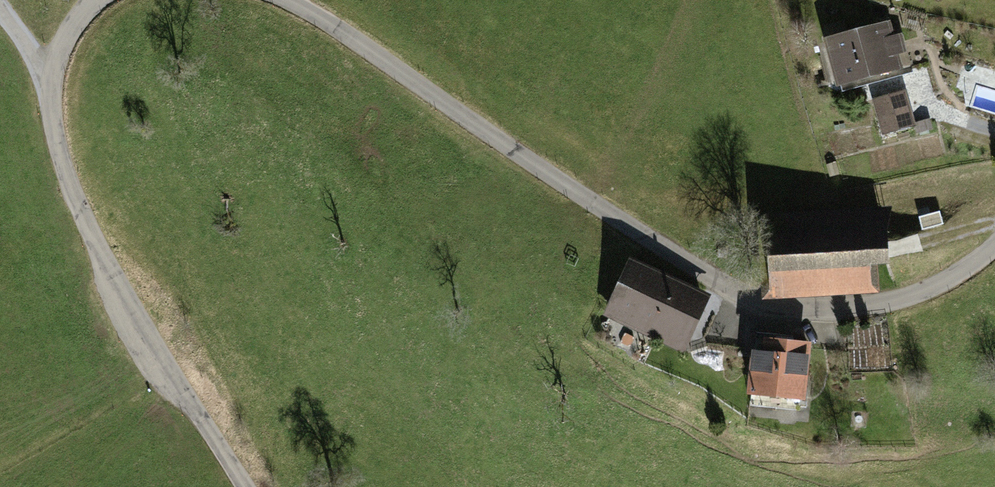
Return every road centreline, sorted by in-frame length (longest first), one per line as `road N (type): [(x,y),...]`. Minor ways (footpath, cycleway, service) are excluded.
road 1 (unclassified): [(283,0),(771,307),(925,291),(994,235)]
road 2 (unclassified): [(242,486),(122,305),(61,151),(46,76)]

